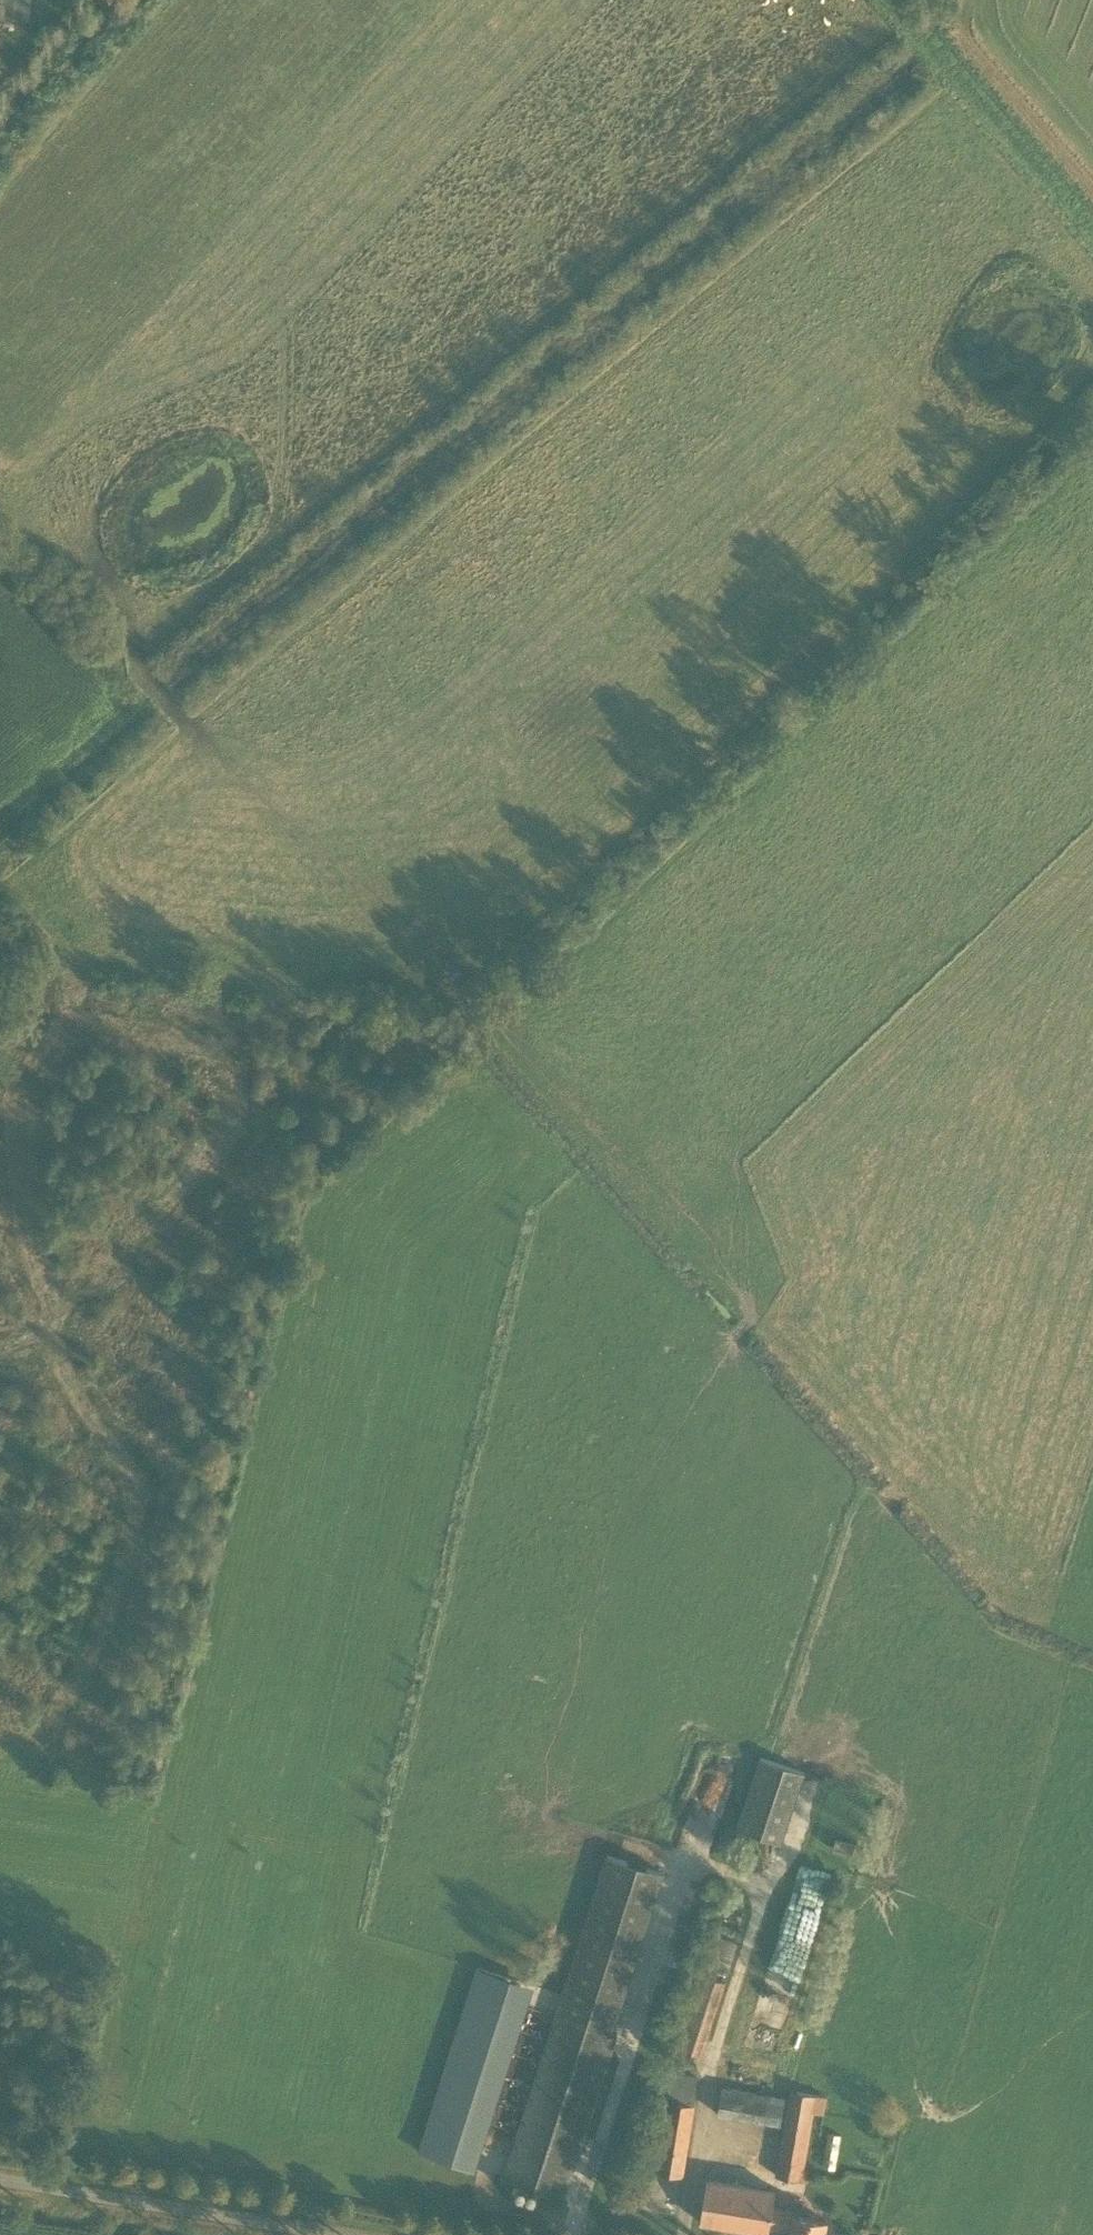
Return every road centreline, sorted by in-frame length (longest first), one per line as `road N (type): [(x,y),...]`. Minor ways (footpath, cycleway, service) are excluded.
road 1 (track): [(885,0),(1092,239)]
road 2 (unclassified): [(311,2234),(0,2184)]

